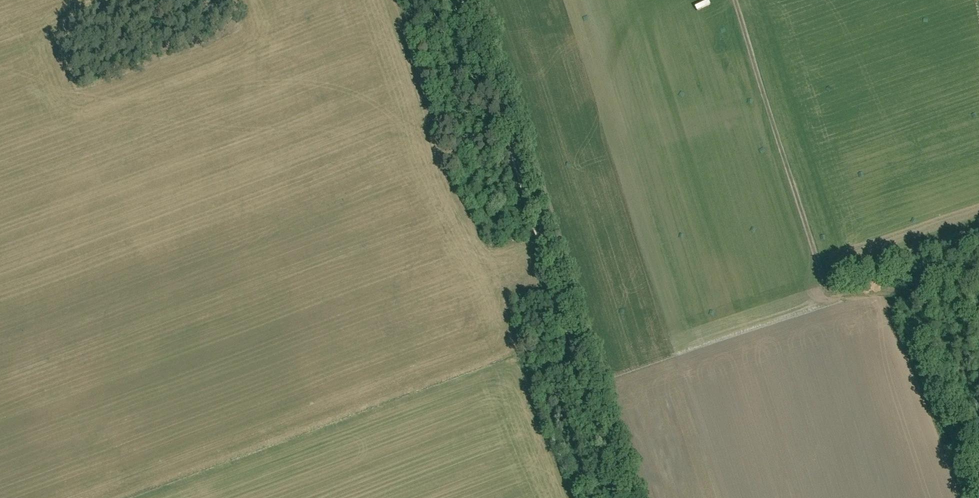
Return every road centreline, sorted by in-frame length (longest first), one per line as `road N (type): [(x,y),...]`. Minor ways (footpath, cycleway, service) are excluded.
road 1 (track): [(624,497),(473,0)]

